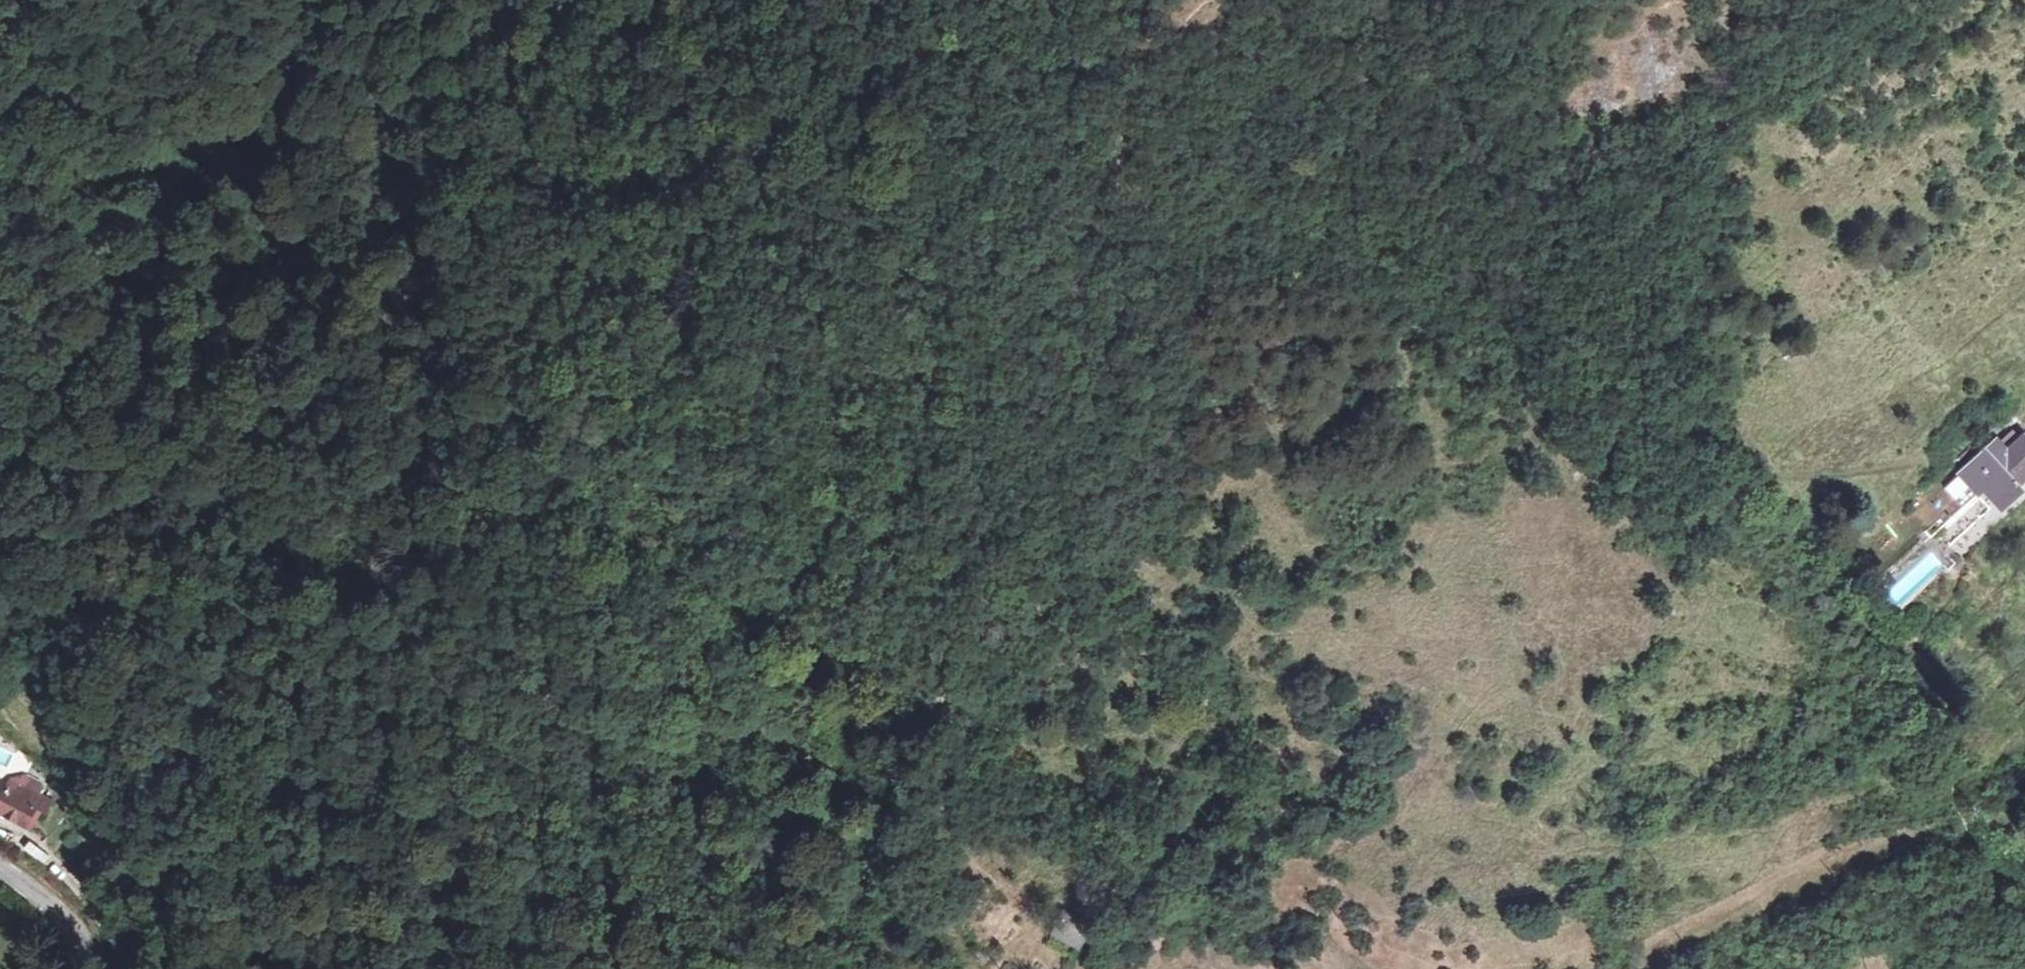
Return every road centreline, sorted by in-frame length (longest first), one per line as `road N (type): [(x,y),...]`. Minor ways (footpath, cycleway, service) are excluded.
road 1 (track): [(951,927),(932,884),(854,777),(810,758)]
road 2 (unclassified): [(96,968),(52,906),(0,866)]

